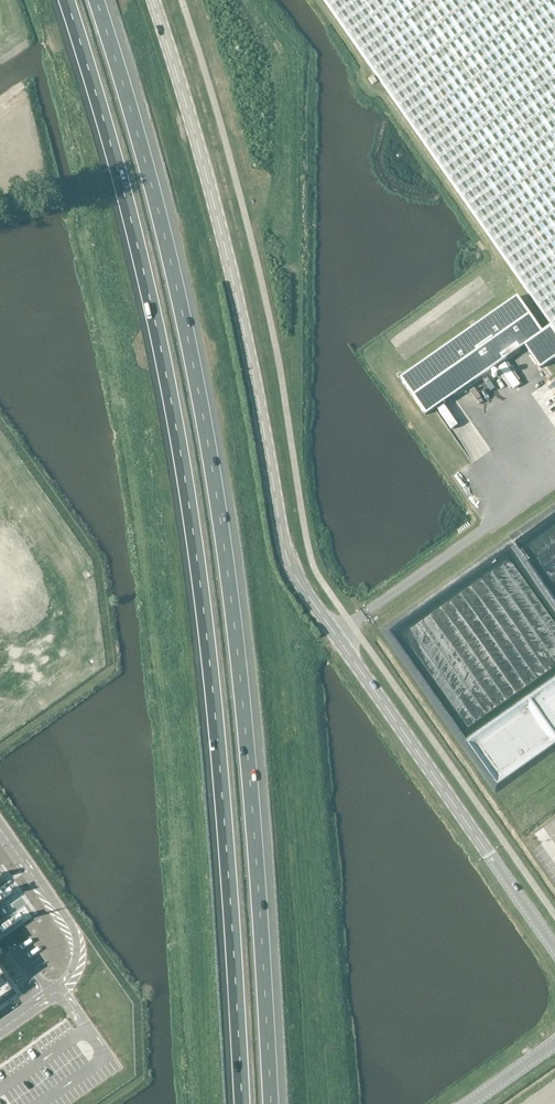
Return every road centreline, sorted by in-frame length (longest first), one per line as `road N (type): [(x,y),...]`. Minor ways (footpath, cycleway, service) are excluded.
road 1 (motorway): [(66,0),(128,202),(185,473),(212,680),(243,1103)]
road 2 (motorway): [(271,1103),(247,746),(211,456),(161,217),(96,0)]
road 3 (tertiary): [(554,949),(286,557),(227,256),(153,0)]

